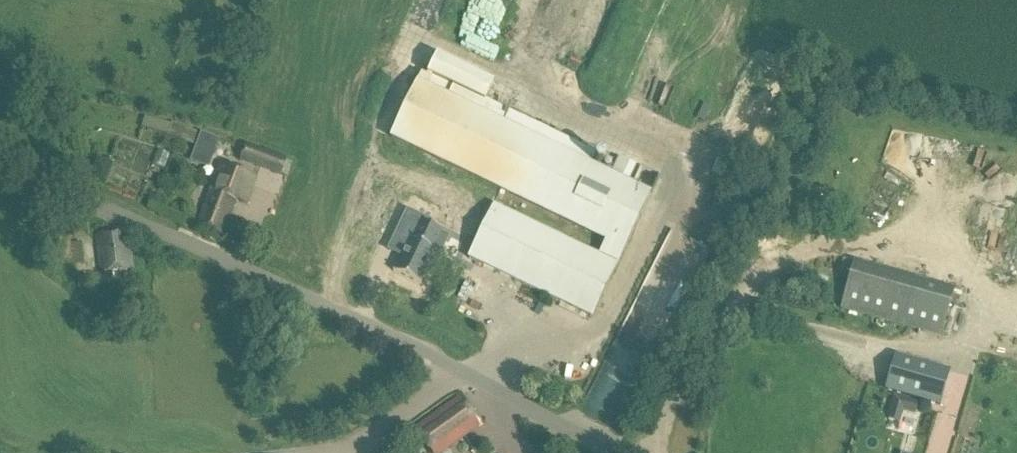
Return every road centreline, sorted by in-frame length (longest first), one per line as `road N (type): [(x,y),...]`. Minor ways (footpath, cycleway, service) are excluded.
road 1 (unclassified): [(615,452),(391,333),(0,156)]

